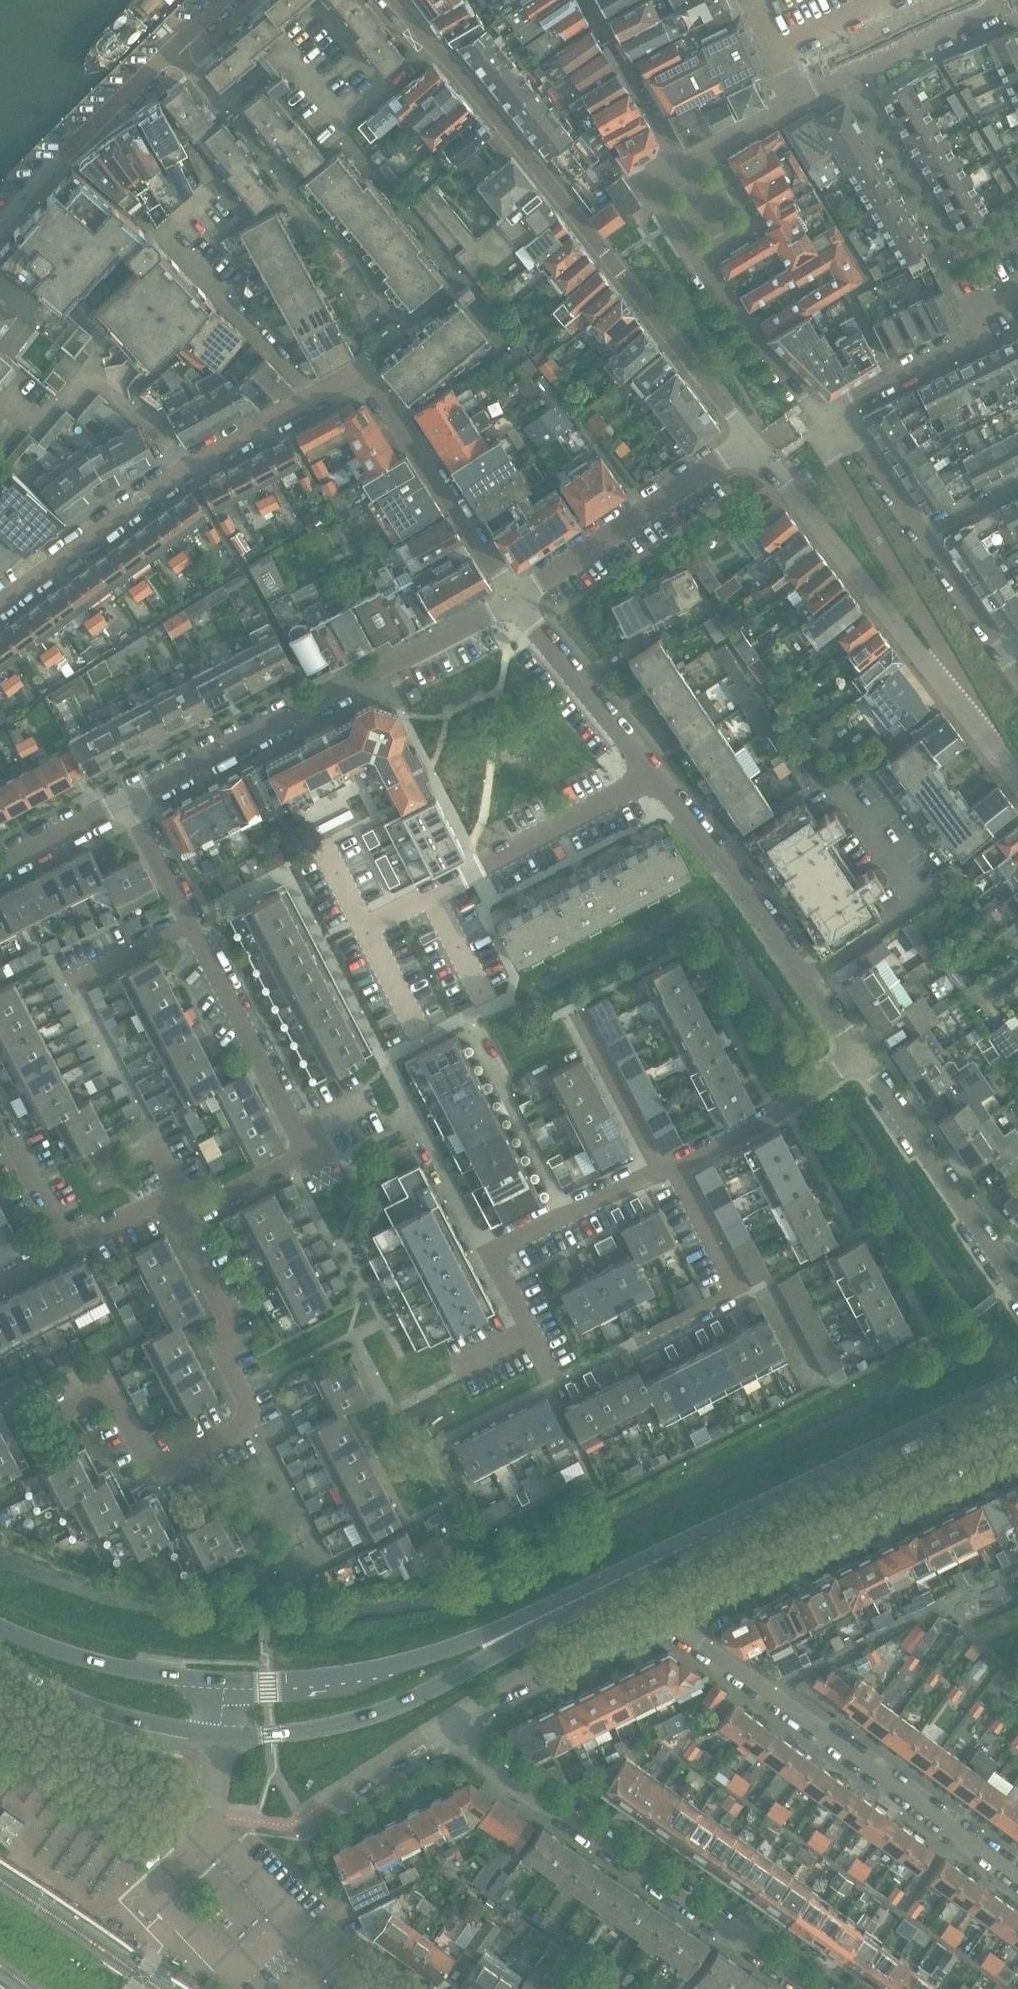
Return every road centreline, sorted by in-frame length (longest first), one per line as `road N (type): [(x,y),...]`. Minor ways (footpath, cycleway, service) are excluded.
road 1 (secondary): [(495,1642),(1017,1388)]
road 2 (residential): [(752,440),(394,0)]
road 3 (residential): [(179,1219),(311,1152),(129,801)]
road 4 (residential): [(55,1416),(110,1386),(153,1469),(256,1417),(225,1352),(225,1319),(179,1219)]
road 5 (residential): [(442,1725),(815,1988)]
road 6 (residential): [(1017,1878),(659,1615)]
road 7 (residential): [(515,599),(129,801)]
road 8 (residential): [(1017,1434),(659,1615)]
road 9 (residential): [(0,605),(178,468),(315,395)]
road 10 (residential): [(979,719),(752,440)]
road 11 (residential): [(979,719),(824,448),(825,413)]
road 12 (residential): [(860,1055),(762,910),(656,776)]
road 13 (residential): [(1001,0),(801,98),(753,0)]
road 14 (residential): [(222,106),(284,55),(342,128),(386,90),(323,14)]
road 15 (secondary): [(223,1735),(272,1736),(397,1710),(459,1679),(495,1642)]
road 16 (residential): [(752,440),(515,599)]
road 17 (residential): [(315,395),(163,236),(206,191)]
road 18 (residential): [(1017,1285),(860,1055)]
road 19 (secondary): [(495,1642),(316,1684),(224,1684)]
road 20 (residential): [(515,599),(375,382),(361,373)]
road 21 (residential): [(636,1341),(740,1289),(677,1168)]
road 22 (residential): [(211,1835),(176,1823),(0,1701)]
road 23 (residential): [(173,48),(0,227)]
road 24 (residential): [(659,1615),(442,1725)]
road 25 (secondary): [(0,1653),(81,1703),(223,1735)]
road 26 (residential): [(825,413),(966,342),(973,311),(1017,290)]
road 27 (secondary): [(224,1684),(147,1674),(0,1630)]
road 28 (residential): [(656,776),(515,599)]
road 29 (residential): [(368,1988),(211,1835)]
road 30 (residential): [(677,1168),(860,1055)]
road 31 (residential): [(656,776),(475,872)]
road 32 (residential): [(490,1254),(660,1172)]
road 33 (residential): [(825,413),(805,400),(706,273)]
road 34 (residential): [(660,1172),(578,1013)]
road 35 (residential): [(923,535),(825,413)]
road 36 (residential): [(70,1252),(0,1116)]
road 37 (residential): [(129,801),(0,867)]
road 38 (residential): [(923,535),(1004,653)]
road 39 (residential): [(490,1254),(423,1133)]
road 40 (residential): [(442,1725),(328,1802)]
road 41 (residential): [(70,1252),(170,1201),(179,1219)]

